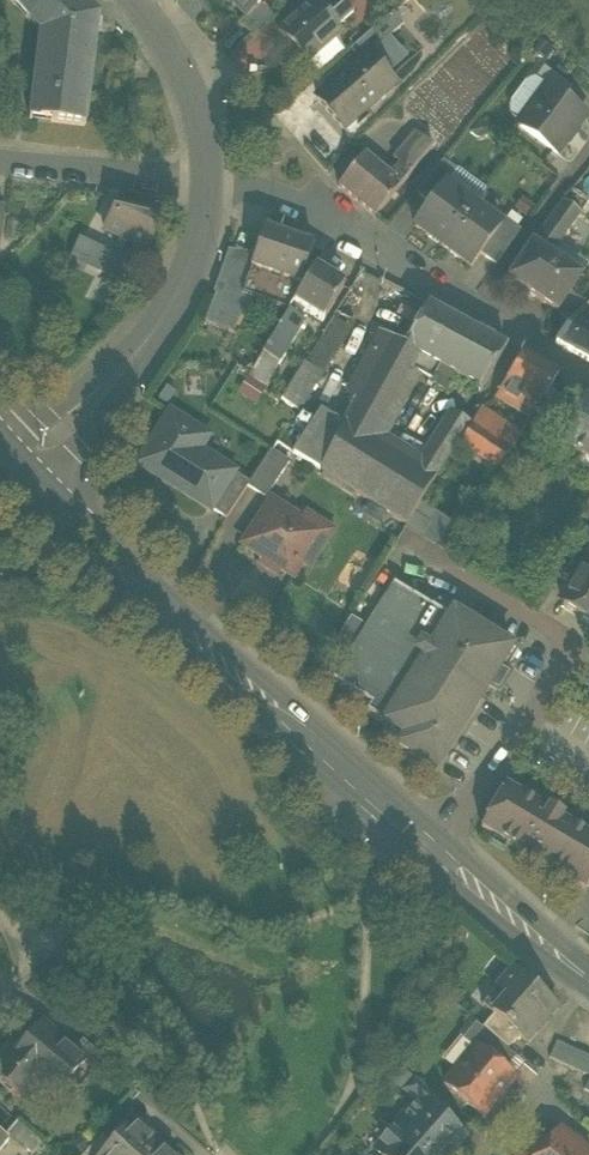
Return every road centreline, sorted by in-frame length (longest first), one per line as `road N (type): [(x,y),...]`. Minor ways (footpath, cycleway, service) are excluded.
road 1 (tertiary): [(588,976),(378,801),(26,468)]
road 2 (residential): [(588,380),(389,260),(209,195)]
road 3 (unclassified): [(26,468),(184,294),(209,195)]
road 4 (unclassified): [(209,195),(196,89),(141,0)]
road 5 (residential): [(209,195),(0,164)]

